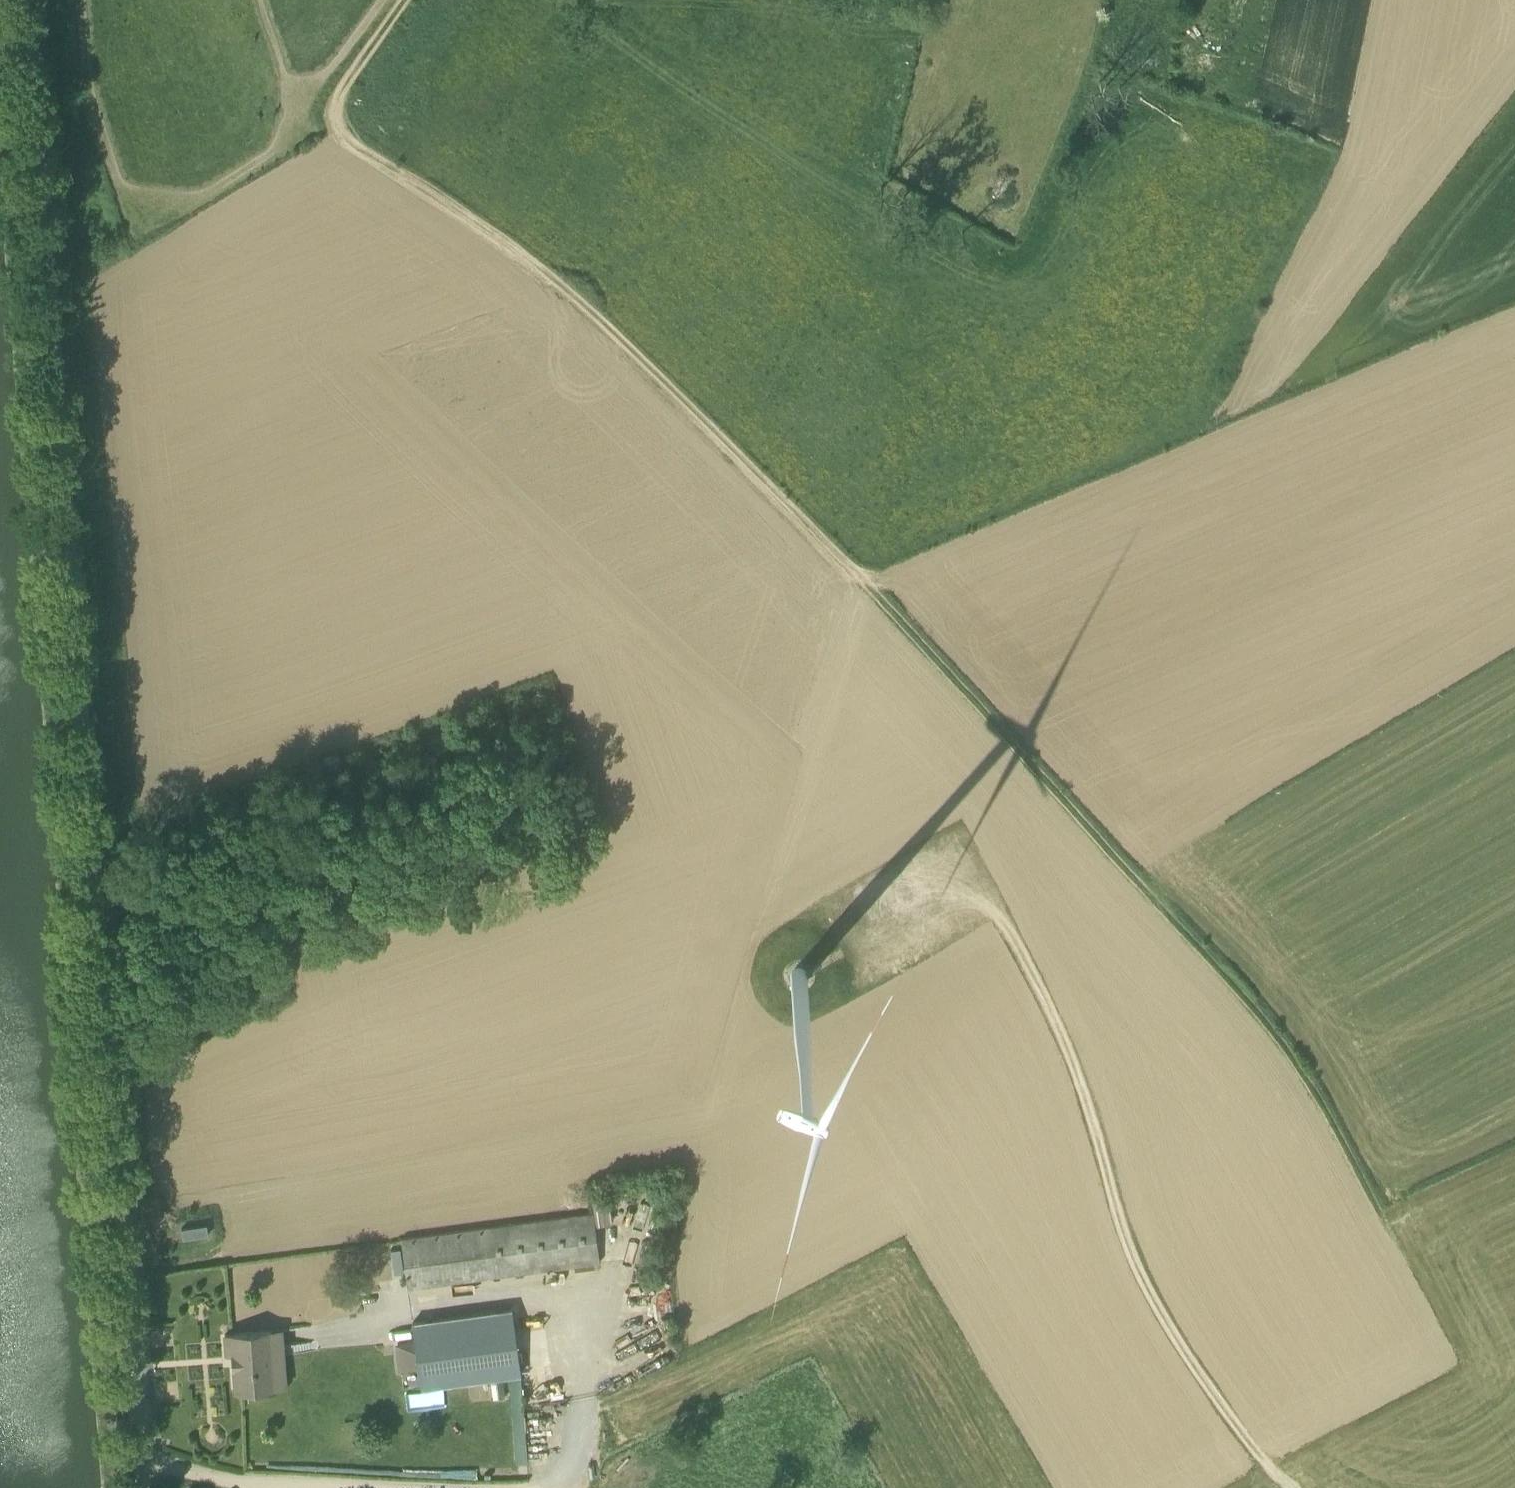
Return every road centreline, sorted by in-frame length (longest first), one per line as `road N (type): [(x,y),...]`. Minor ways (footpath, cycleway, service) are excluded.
road 1 (unclassified): [(27,0),(140,1452)]
road 2 (track): [(857,905),(950,891),(994,906),(1024,933),(1091,1104),(1128,1251),(1241,1437),(1305,1487)]
road 3 (unclassified): [(140,1452),(225,1471),(568,1483)]

